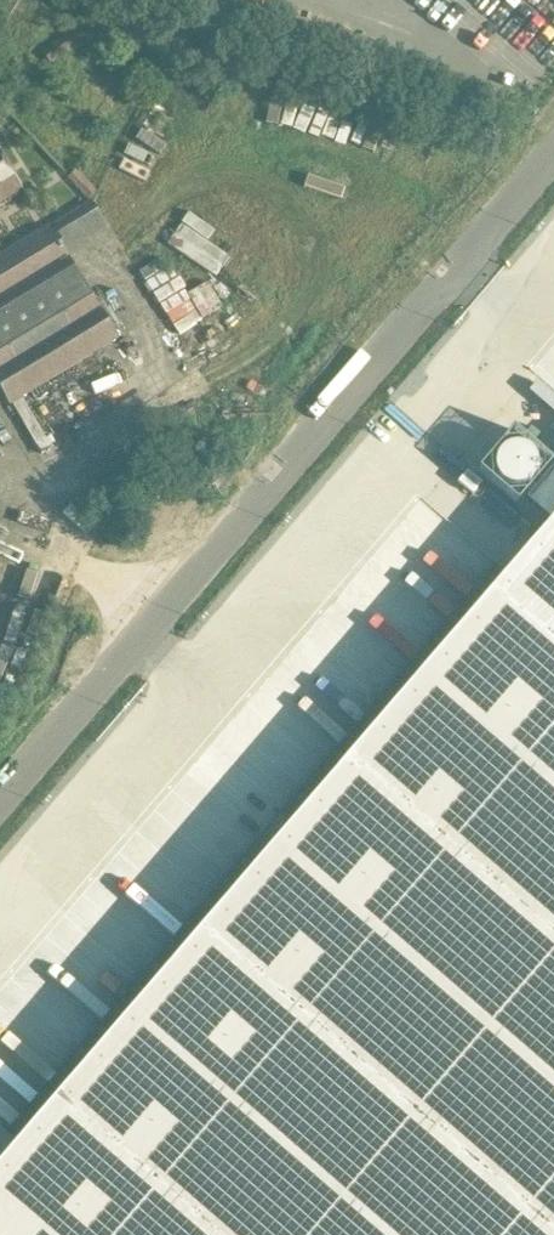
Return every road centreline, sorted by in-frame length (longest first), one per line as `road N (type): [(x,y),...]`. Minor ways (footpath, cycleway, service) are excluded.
road 1 (unclassified): [(553,154),(0,793)]

